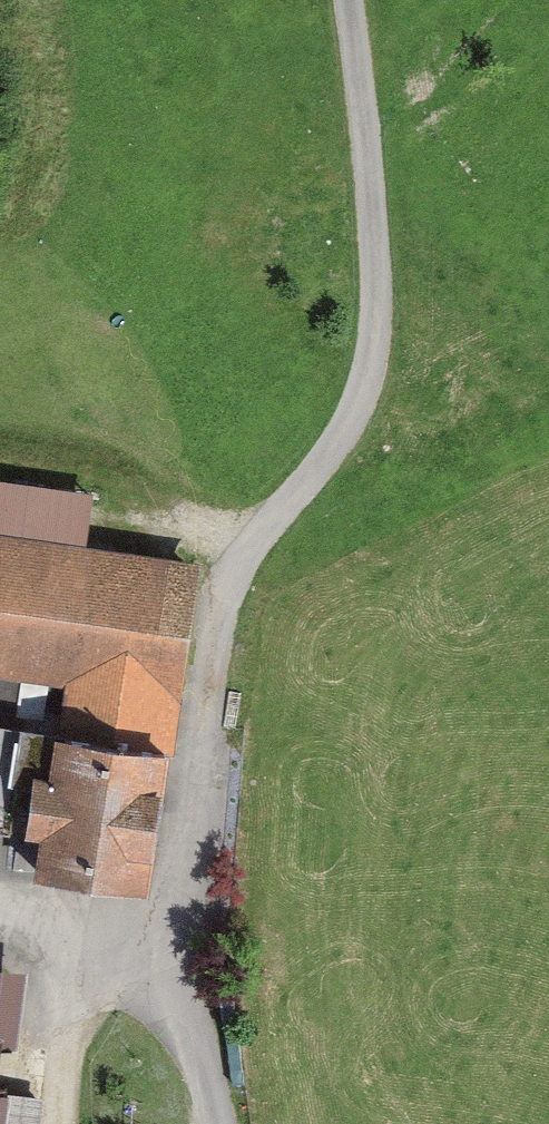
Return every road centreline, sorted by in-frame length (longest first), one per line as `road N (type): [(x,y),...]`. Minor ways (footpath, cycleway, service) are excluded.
road 1 (unclassified): [(350,0),(377,265),(370,360),(343,429),(237,575),(216,644),(187,941),(217,1123)]
road 2 (track): [(253,545),(63,392)]
road 3 (track): [(189,976),(0,923)]

